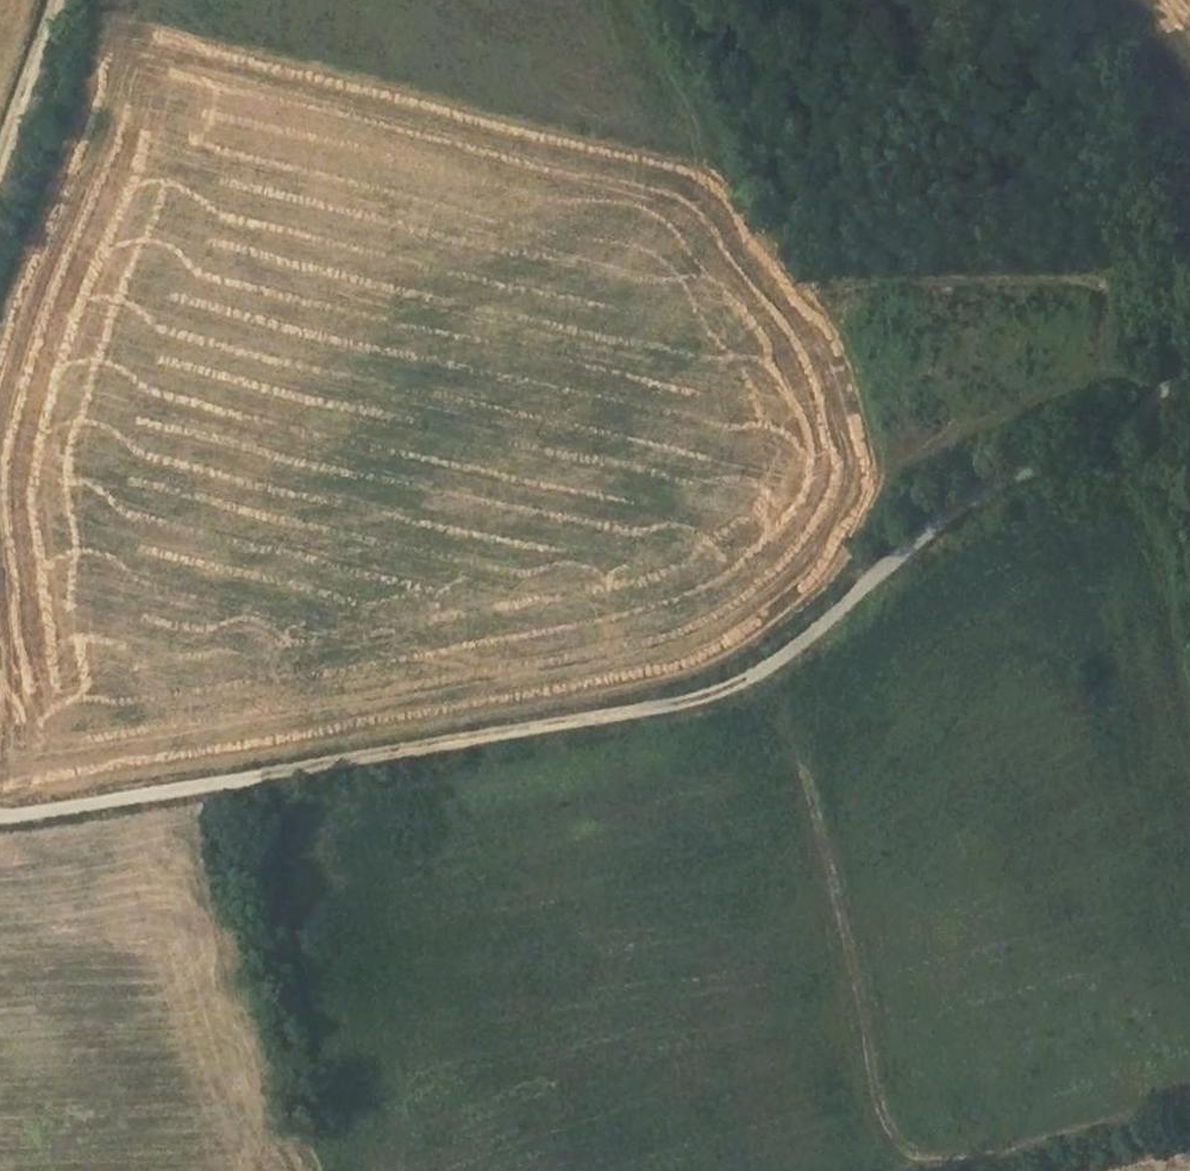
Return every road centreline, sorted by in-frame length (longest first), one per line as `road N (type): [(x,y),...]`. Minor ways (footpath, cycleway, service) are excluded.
road 1 (track): [(1189,232),(1173,326),(1151,381),(1035,467),(885,553),(800,641),(707,697),(0,811)]
road 2 (track): [(1119,0),(1160,54),(1189,126)]
road 3 (track): [(0,118),(40,0)]

